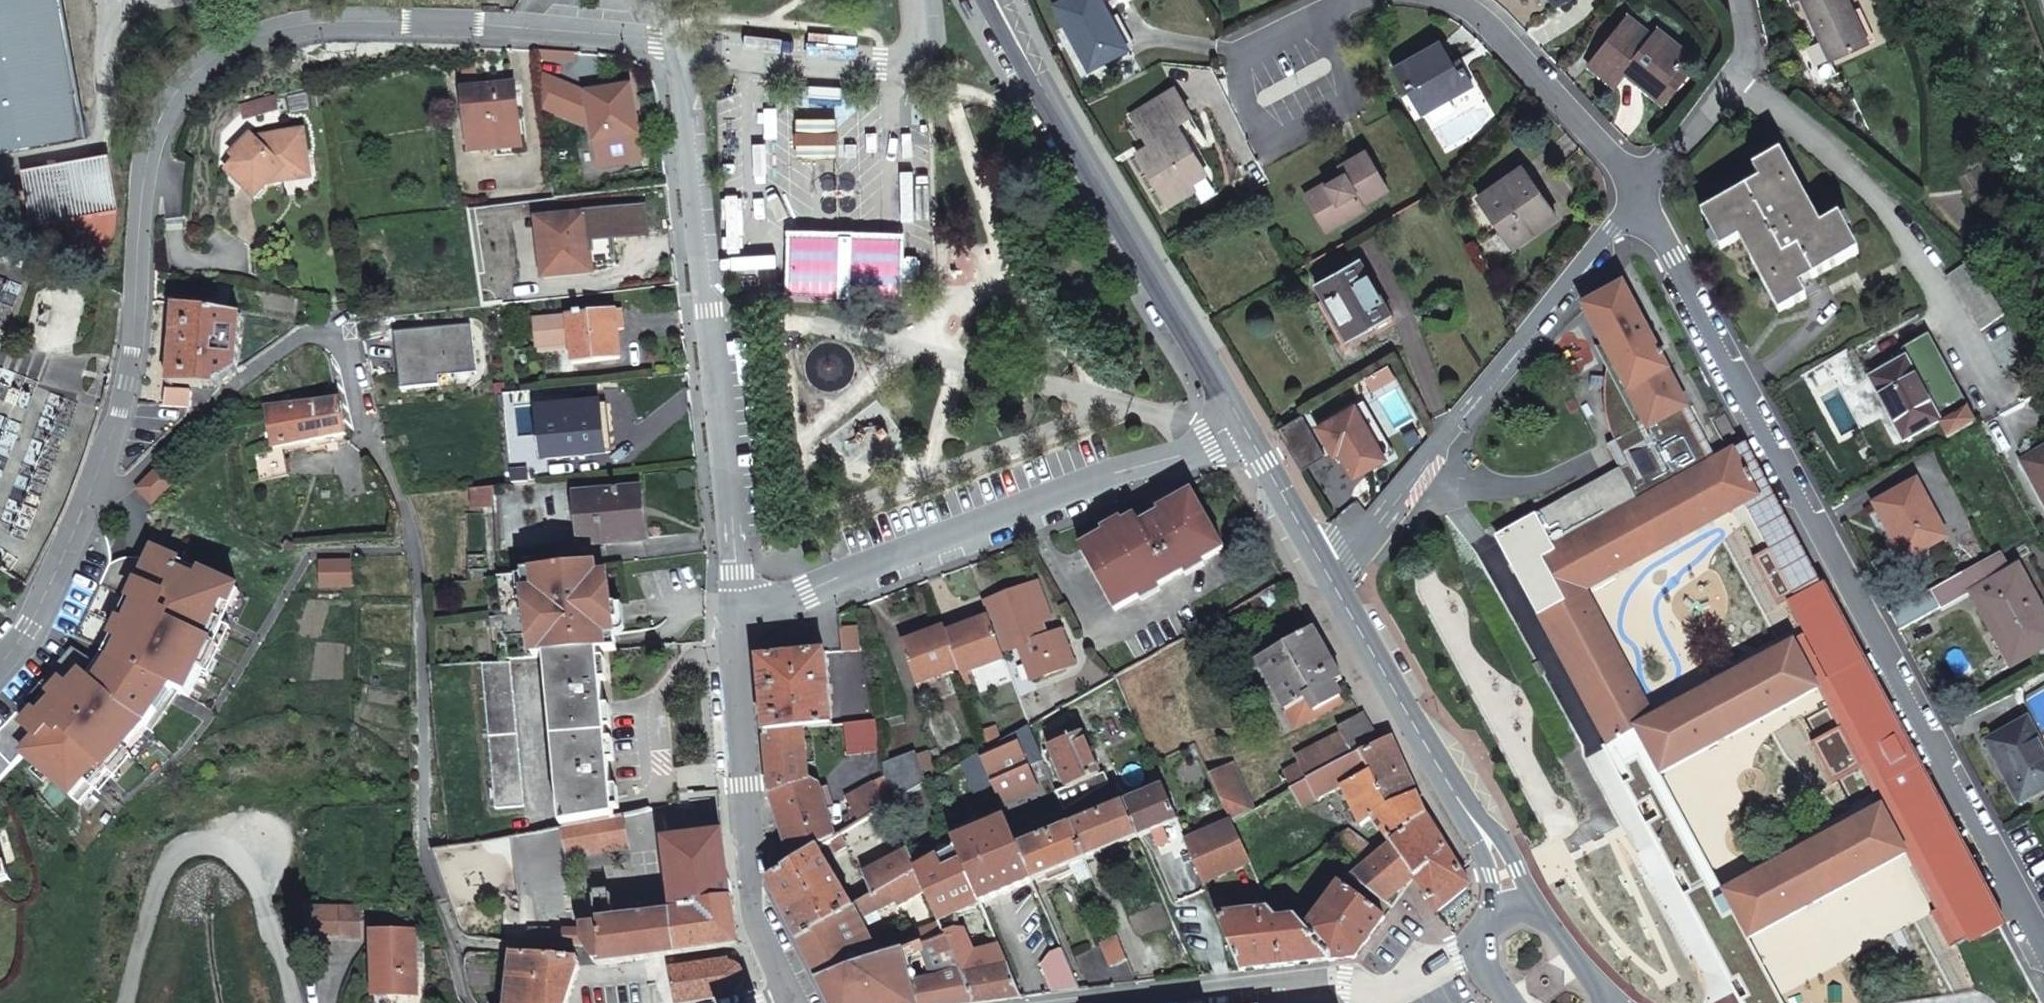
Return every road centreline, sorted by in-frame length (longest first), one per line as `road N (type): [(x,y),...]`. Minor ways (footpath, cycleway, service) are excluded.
road 1 (unclassified): [(669,48),(623,34),(334,21),(258,37),(202,69),(165,108),(145,167),(125,409),(82,516)]
road 2 (residential): [(1637,195),(2043,956)]
road 3 (residential): [(732,625),(694,215),(669,48)]
road 4 (residential): [(82,516),(337,317),(365,448),(398,497),(414,555)]
road 5 (residential): [(732,625),(1245,429)]
road 6 (secondary): [(1245,429),(996,0)]
road 7 (residential): [(1331,573),(1637,195)]
road 8 (residential): [(1733,83),(1828,141),(1901,207),(2006,384)]
road 9 (residential): [(792,1002),(761,920),(732,625)]
road 10 (residential): [(295,1002),(248,864),(216,842),(178,852),(147,933),(133,1002)]
road 11 (unclassified): [(913,0),(911,53),(895,67),(727,59),(669,48)]
road 12 (secondary): [(1461,805),(1331,573)]
road 13 (residential): [(1637,195),(1549,79),(1464,0)]
road 14 (residential): [(1312,11),(1233,50),(1266,127),(1337,90)]
road 15 (residential): [(1345,981),(1157,1002)]
road 16 (unclassified): [(82,516),(22,637),(0,662)]
road 17 (secondary): [(1331,573),(1245,429)]
road 18 (residential): [(1345,981),(1368,1001),(1481,952)]
road 19 (residential): [(1637,195),(1733,83)]
road 20 (secondary): [(1537,904),(1506,843),(1461,805)]
road 21 (secondary): [(1614,1002),(1557,918),(1537,904)]

